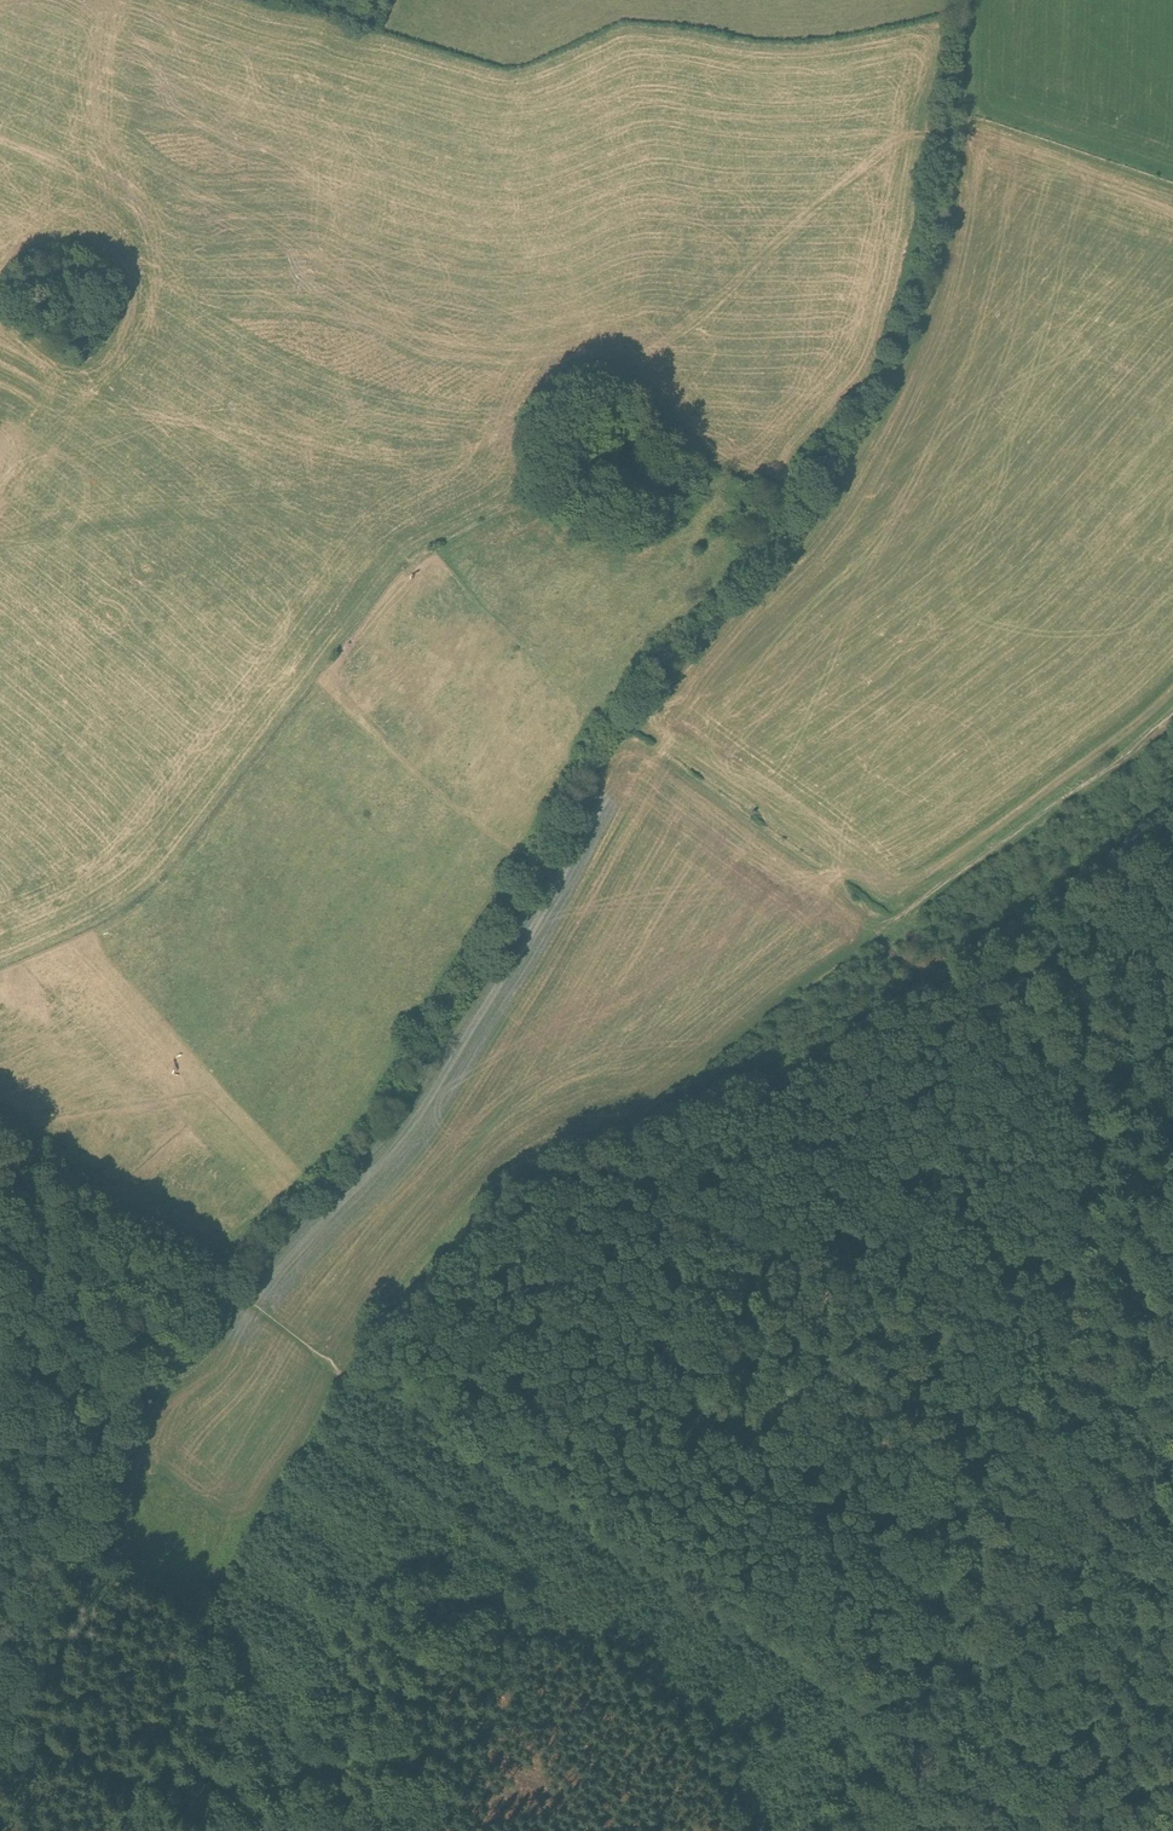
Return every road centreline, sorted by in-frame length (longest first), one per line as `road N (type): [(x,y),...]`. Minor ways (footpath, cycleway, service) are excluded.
road 1 (track): [(943,129),(922,133),(631,359),(558,386),(522,436),(512,491),(422,540)]
road 2 (track): [(1102,1124),(825,1173),(647,1175)]
road 3 (track): [(1172,714),(1129,757),(892,923)]
road 4 (track): [(142,1378),(122,1403),(0,1653)]

